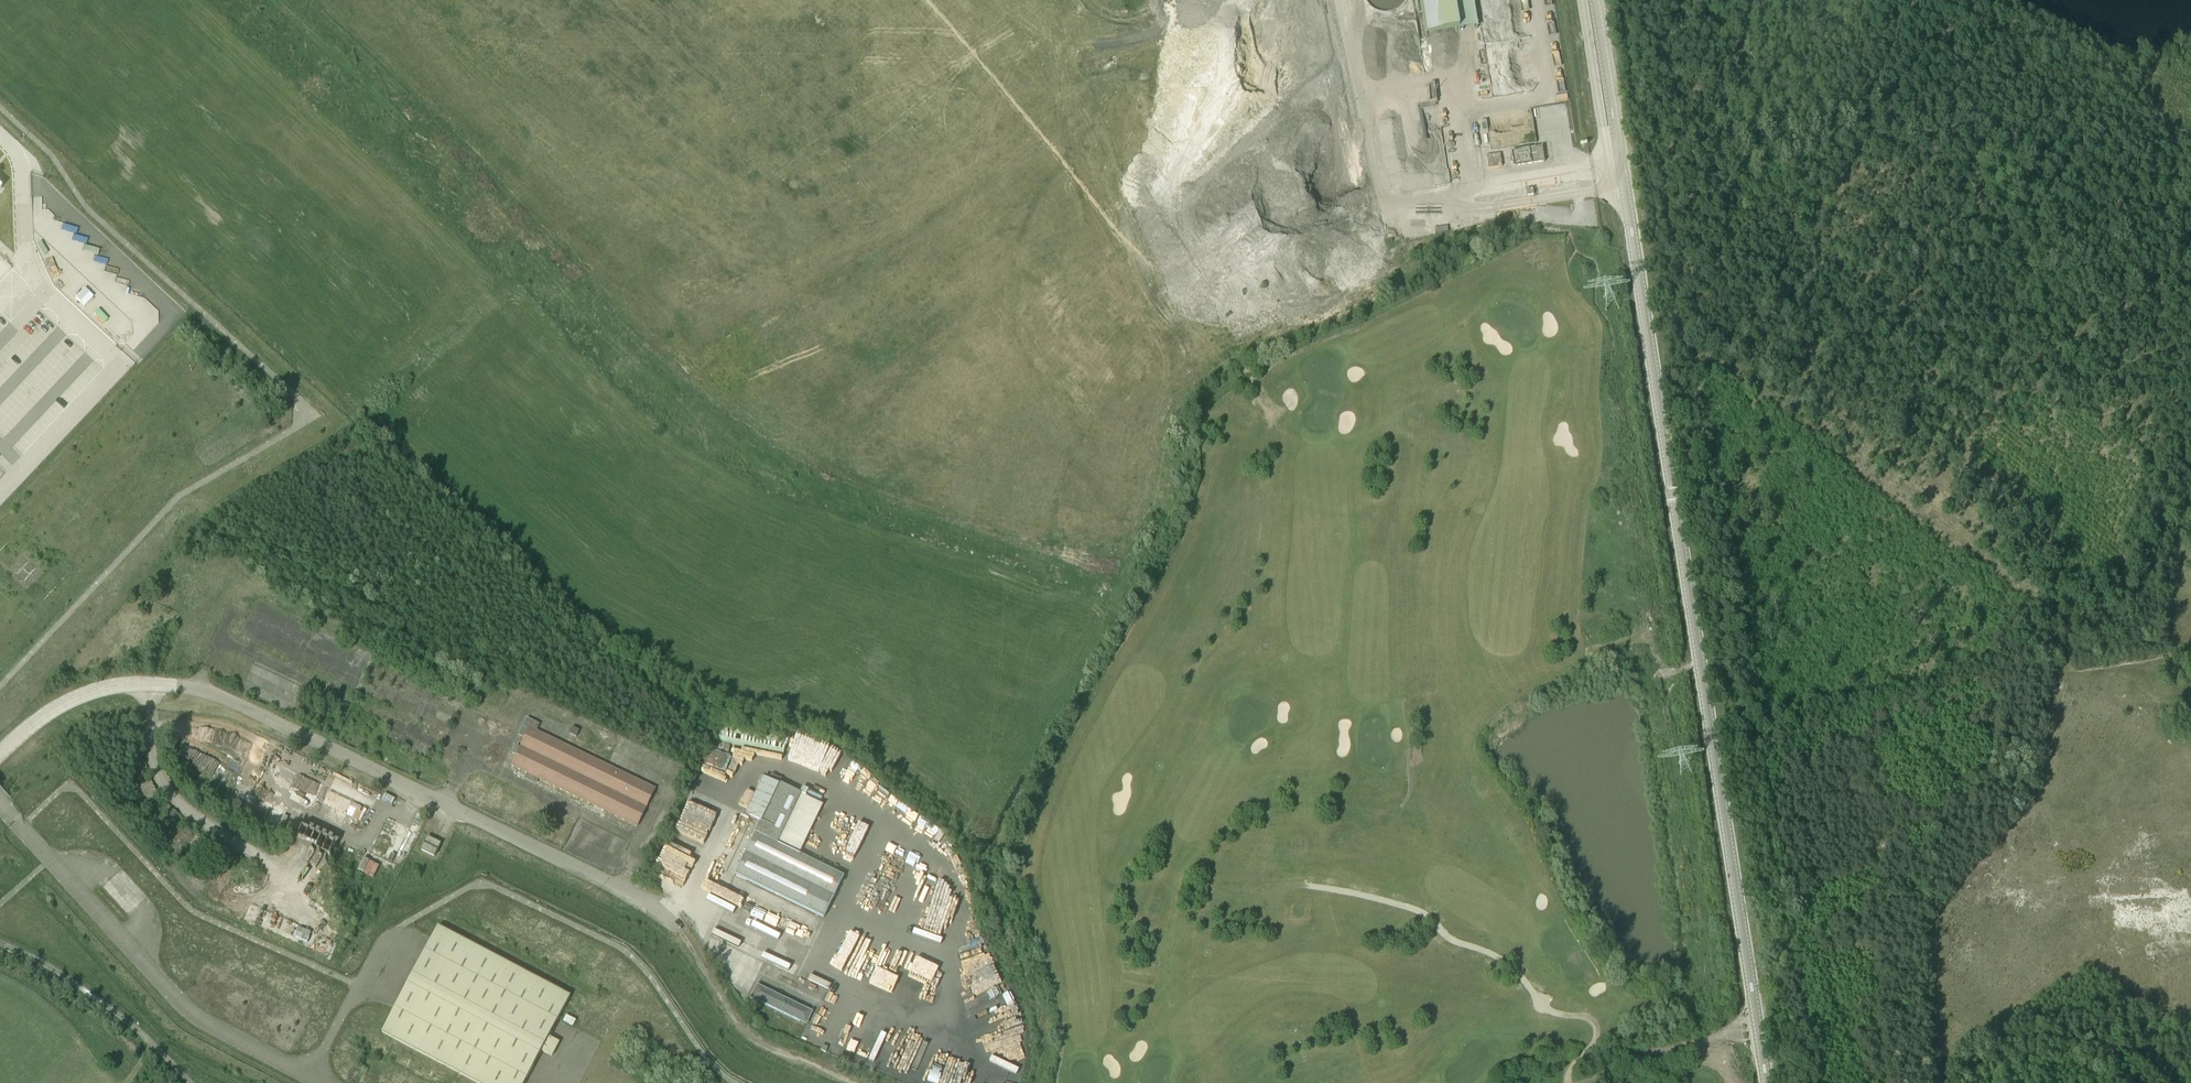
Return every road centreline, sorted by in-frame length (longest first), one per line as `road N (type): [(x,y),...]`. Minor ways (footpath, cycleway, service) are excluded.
road 1 (tertiary): [(1767,1082),(1594,0)]
road 2 (unclassified): [(677,931),(635,894),(198,691),(147,683),(105,688),(59,708),(0,752)]
road 3 (track): [(868,1082),(766,1043),(677,931)]
road 4 (track): [(1756,1025),(1644,1053),(1580,1082)]

